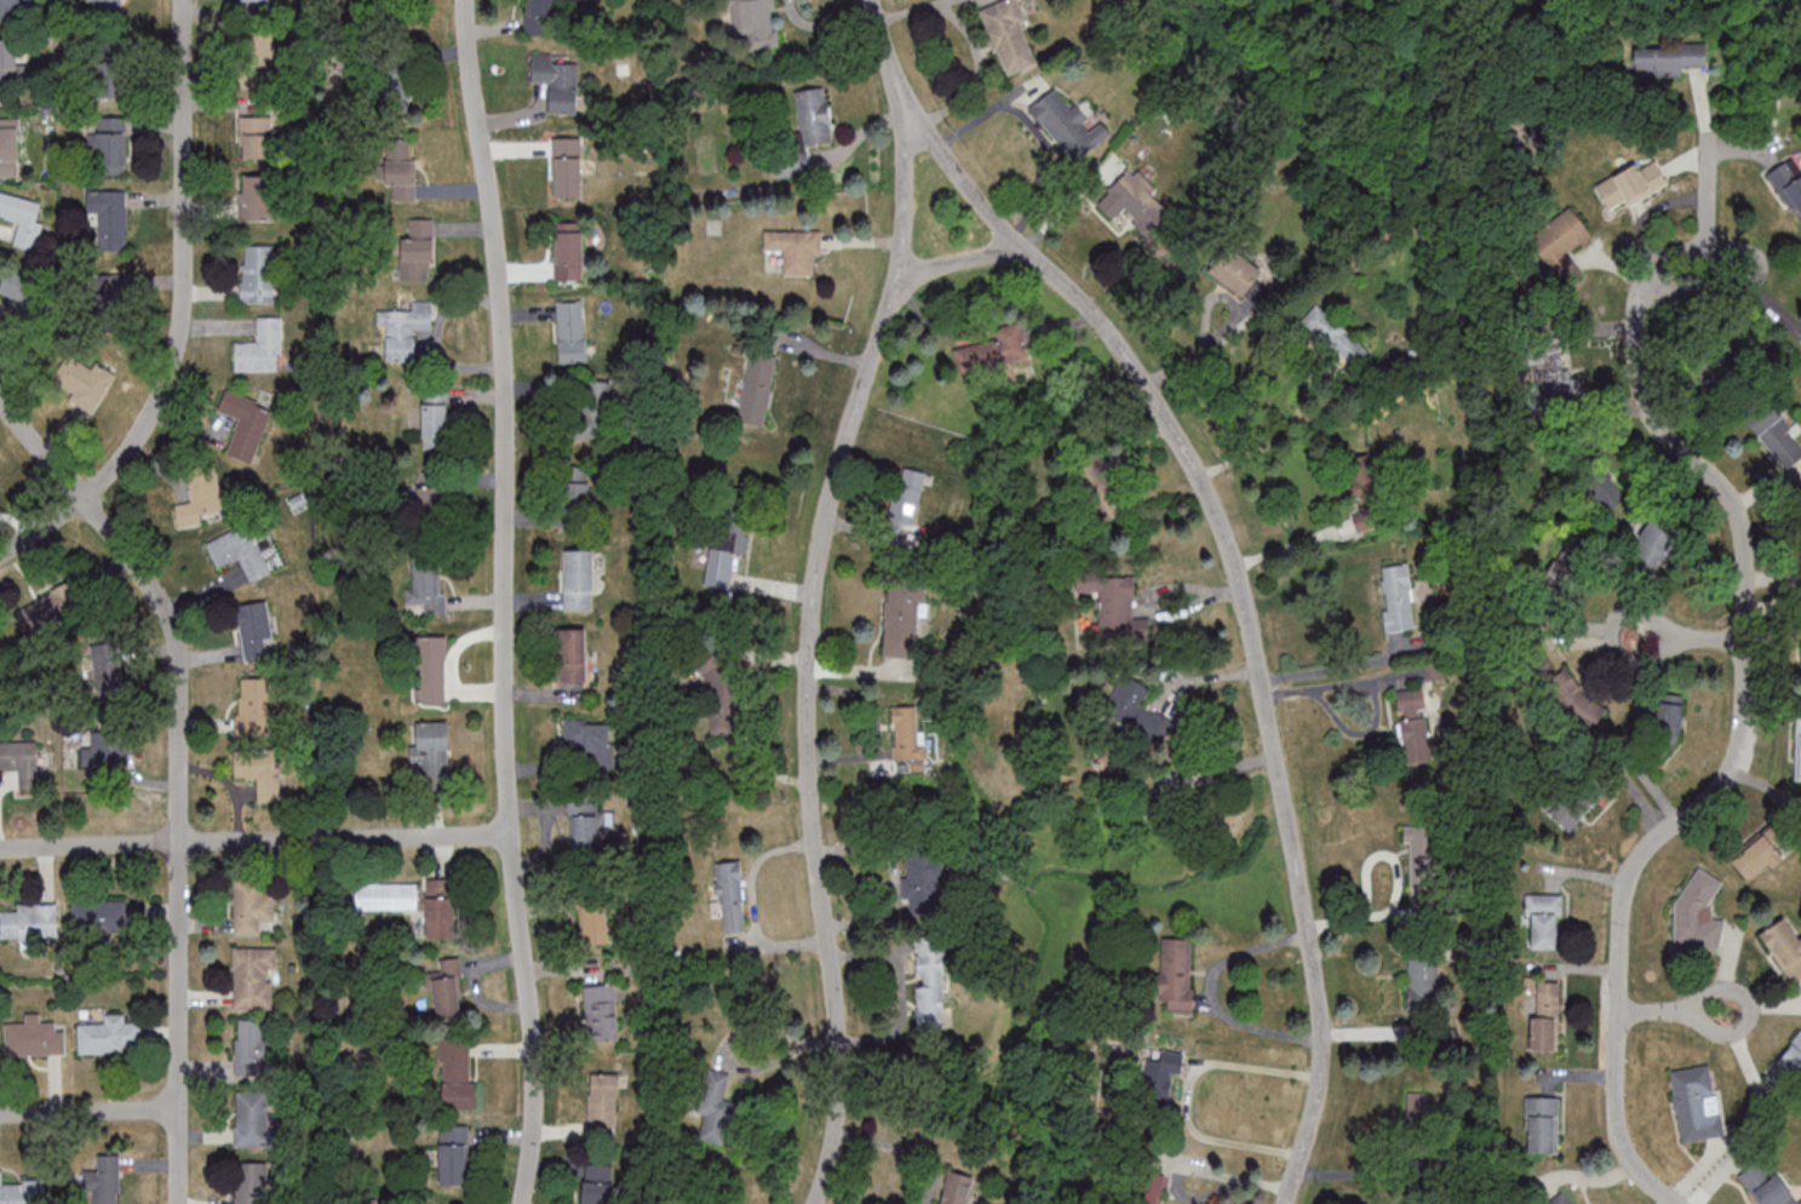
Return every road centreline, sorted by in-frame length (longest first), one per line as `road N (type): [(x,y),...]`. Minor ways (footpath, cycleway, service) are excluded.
road 1 (residential): [(1287,1203),(1321,1077),(1320,985),(1267,690),(1222,526),(1141,377),(1092,314),(993,214),(895,86),(871,0)]
road 2 (residential): [(525,1203),(537,1061),(511,833),(503,304),(467,0)]
road 3 (residential): [(1677,1203),(1634,1165),(1622,1136),(1624,895),(1641,858),(1730,778),(1745,690),(1748,572),(1743,523),(1726,493),(1646,408),(1636,317),(1647,283),(1662,271),(1761,273)]
road 4 (residential): [(815,1203),(833,1154),(842,1089),(813,839),(808,692),(824,540),(904,236),(905,126),(895,86)]
road 5 (residential): [(180,1203),(179,655),(171,618),(143,569),(0,403)]
road 6 (residential): [(0,558),(82,500),(160,407),(184,296),(182,0)]
road 7 (residential): [(511,833),(0,849)]
road 8 (residential): [(179,1110),(0,1114)]
road 9 (residential): [(893,285),(967,259),(1032,256)]
road 10 (residential): [(1704,266),(1707,134)]

